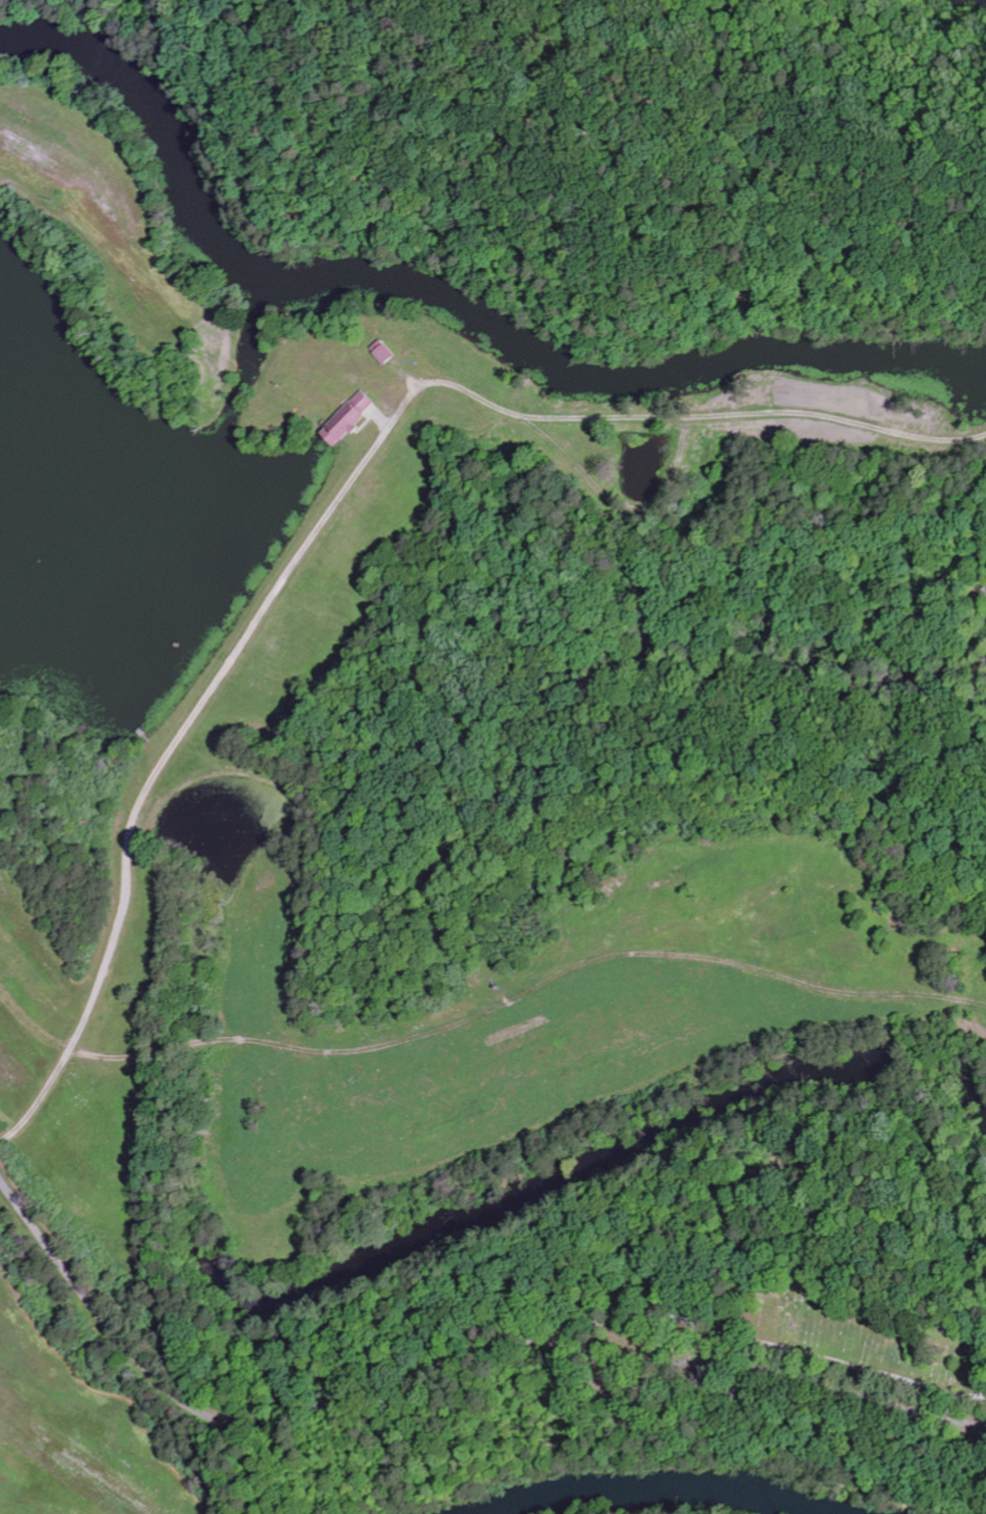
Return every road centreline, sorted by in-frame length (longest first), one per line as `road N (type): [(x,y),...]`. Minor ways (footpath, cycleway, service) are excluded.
road 1 (residential): [(0,1181),(133,1354),(184,1401),(222,1420),(285,1419),(526,1341),(623,1361),(757,1370),(985,1423)]
road 2 (track): [(394,423),(429,381),(537,421),(788,413),(909,440),(985,434)]

